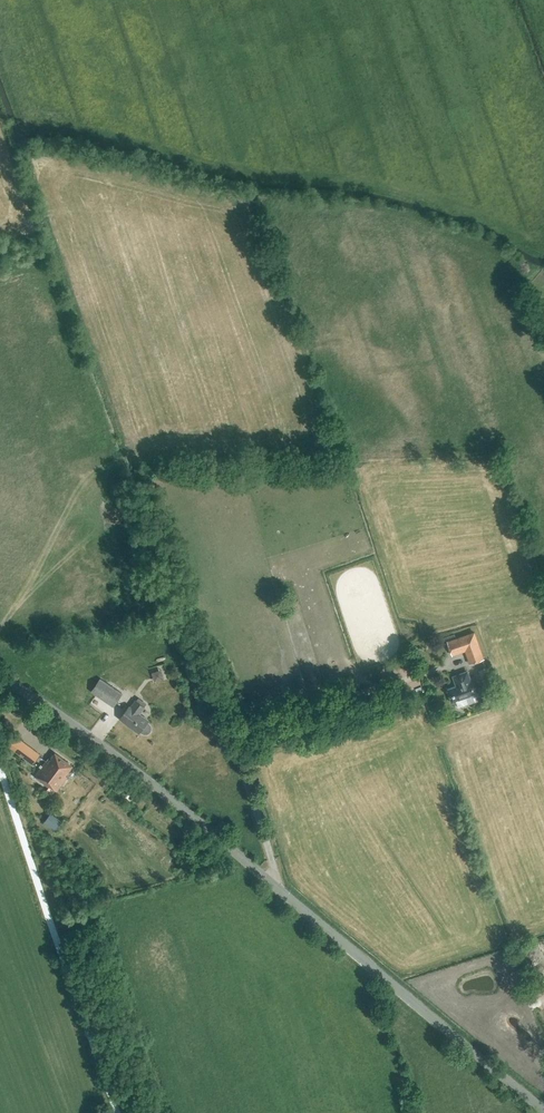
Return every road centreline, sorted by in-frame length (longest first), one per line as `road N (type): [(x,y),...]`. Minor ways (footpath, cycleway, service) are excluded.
road 1 (unclassified): [(543,1111),(182,809),(0,678)]
road 2 (track): [(117,1112),(0,765)]

